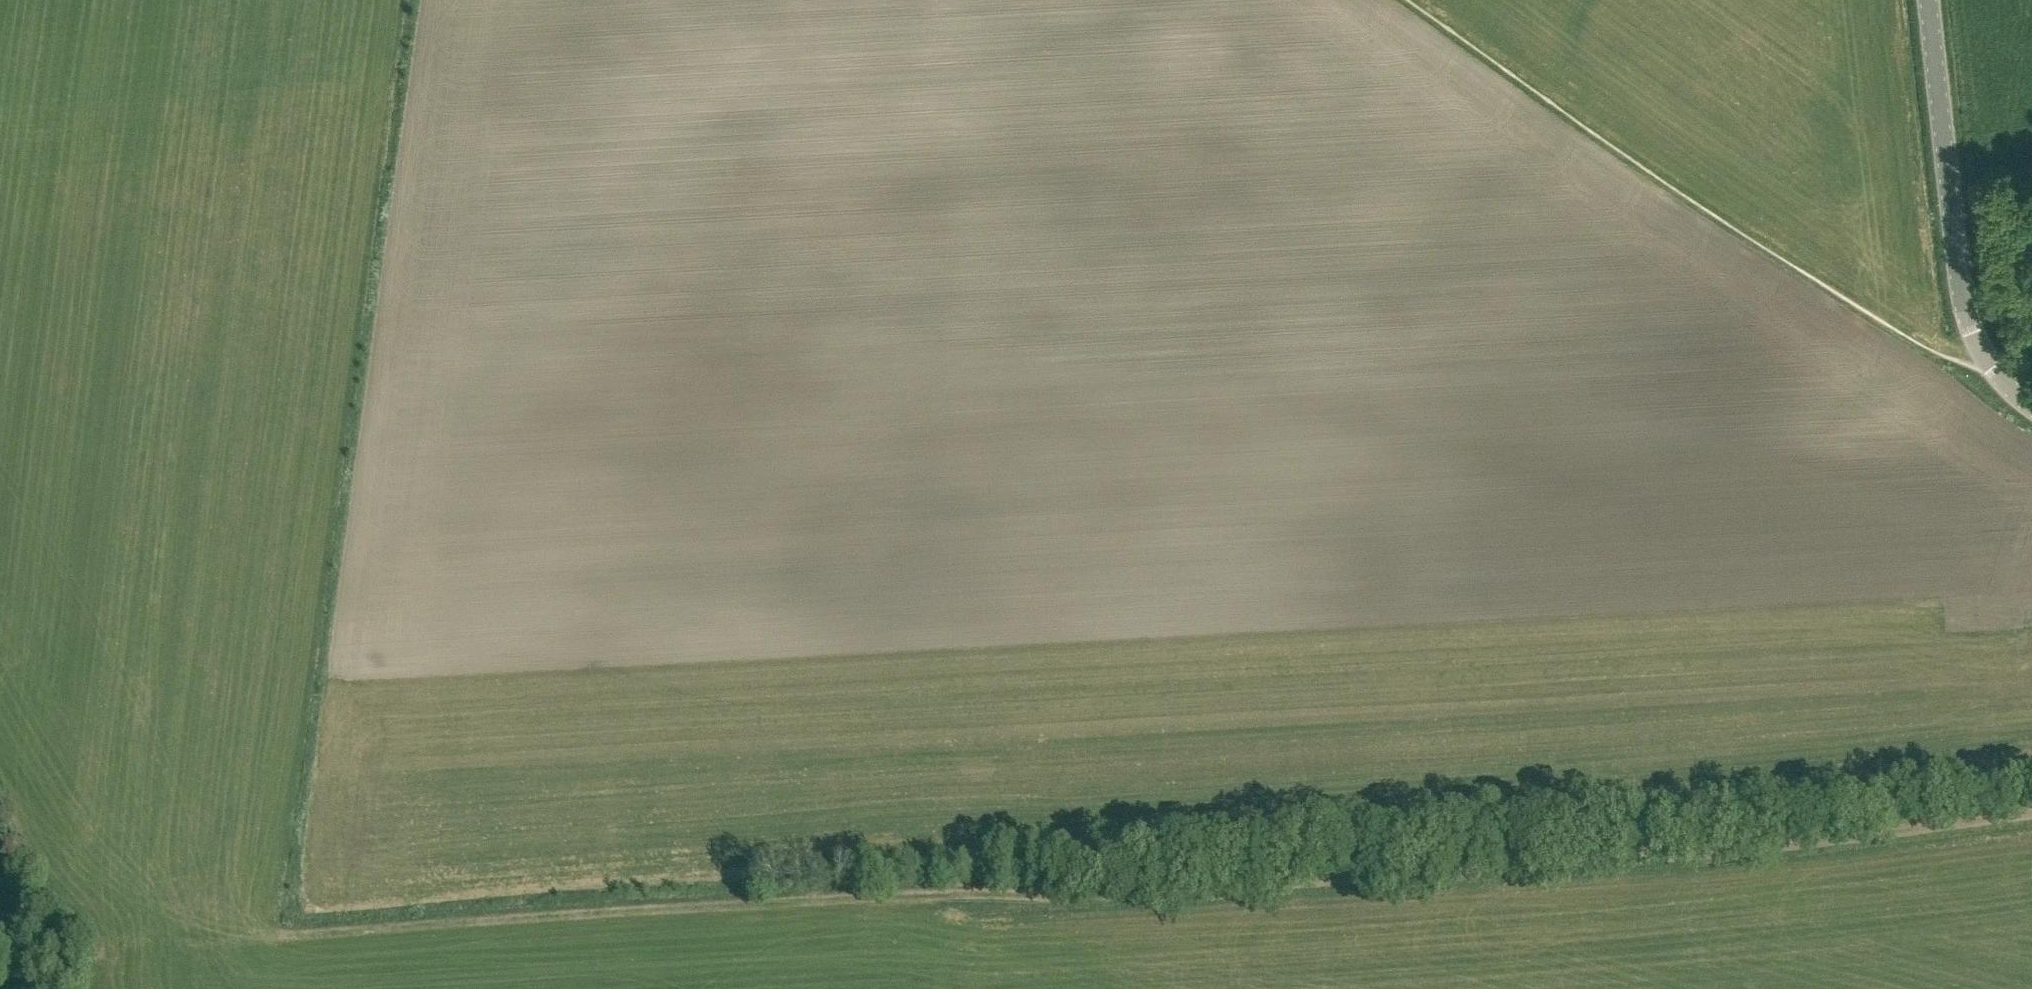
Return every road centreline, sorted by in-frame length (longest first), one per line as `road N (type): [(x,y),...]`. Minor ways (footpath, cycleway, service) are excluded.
road 1 (tertiary): [(2031,407),(1979,352),(1965,312),(1929,0)]

